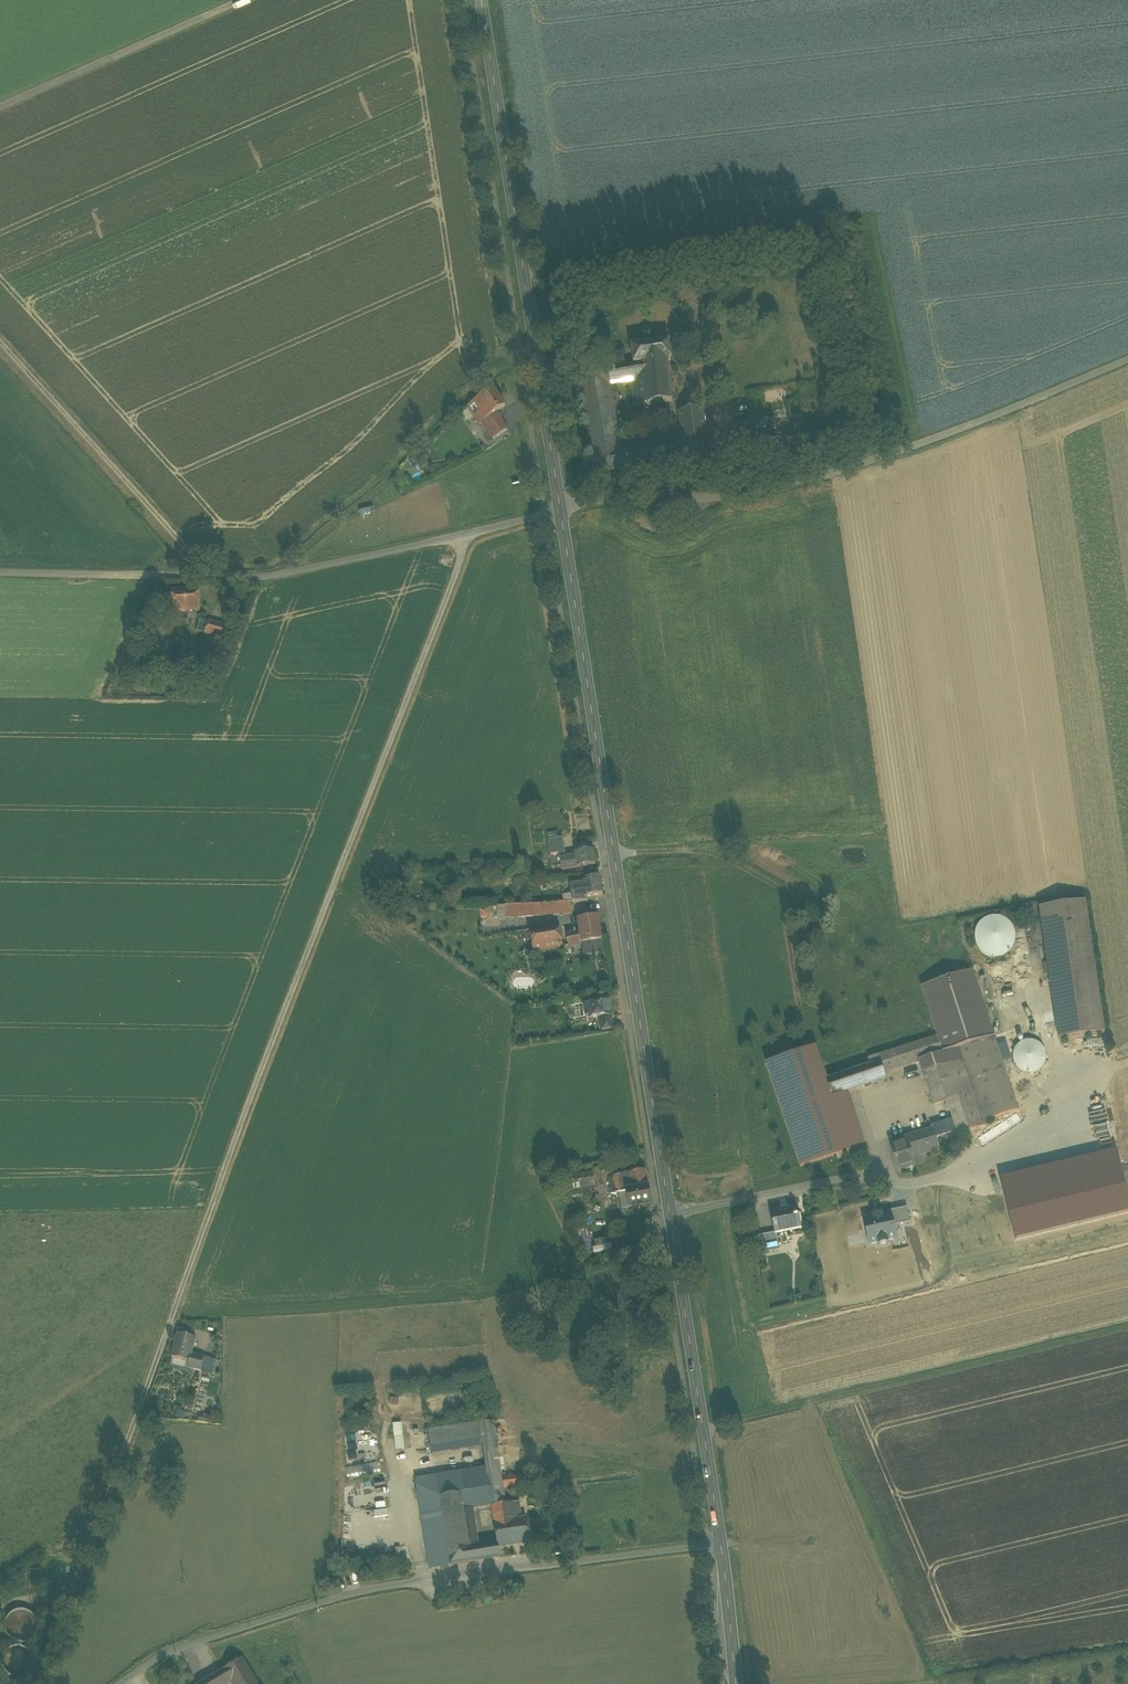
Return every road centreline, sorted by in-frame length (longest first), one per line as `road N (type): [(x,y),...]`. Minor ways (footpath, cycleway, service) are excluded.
road 1 (secondary): [(721,1542),(560,508)]
road 2 (track): [(467,533),(167,1331)]
road 3 (residential): [(122,1683),(186,1643),(361,1590),(449,1571),(721,1542)]
road 4 (unclassified): [(560,508),(663,496),(750,498),(1127,361)]
road 5 (unclassified): [(0,572),(285,575),(560,508)]
road 6 (secondary): [(560,508),(480,0)]
road 7 (track): [(1127,1326),(703,1429)]
road 8 (track): [(0,346),(196,564),(196,576)]
road 9 (secondary): [(736,1683),(721,1542)]
road 10 (track): [(614,853),(738,853)]

